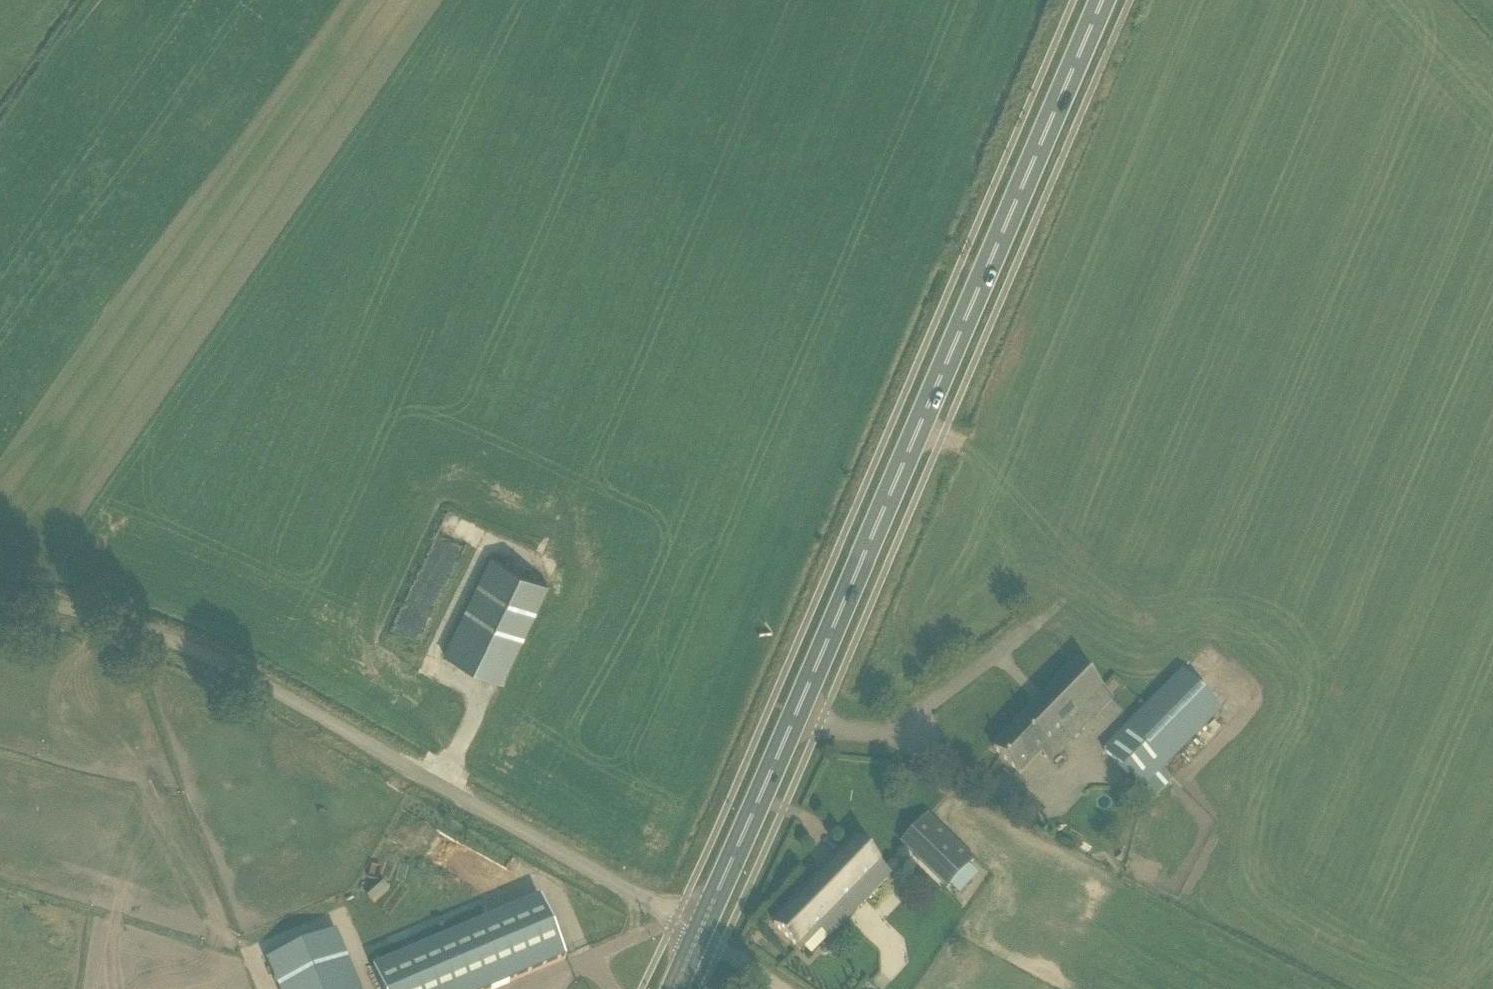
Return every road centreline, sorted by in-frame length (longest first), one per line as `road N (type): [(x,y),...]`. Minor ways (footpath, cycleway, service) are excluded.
road 1 (secondary): [(698,934),(1104,0)]
road 2 (unclassified): [(698,934),(188,649),(0,596)]

